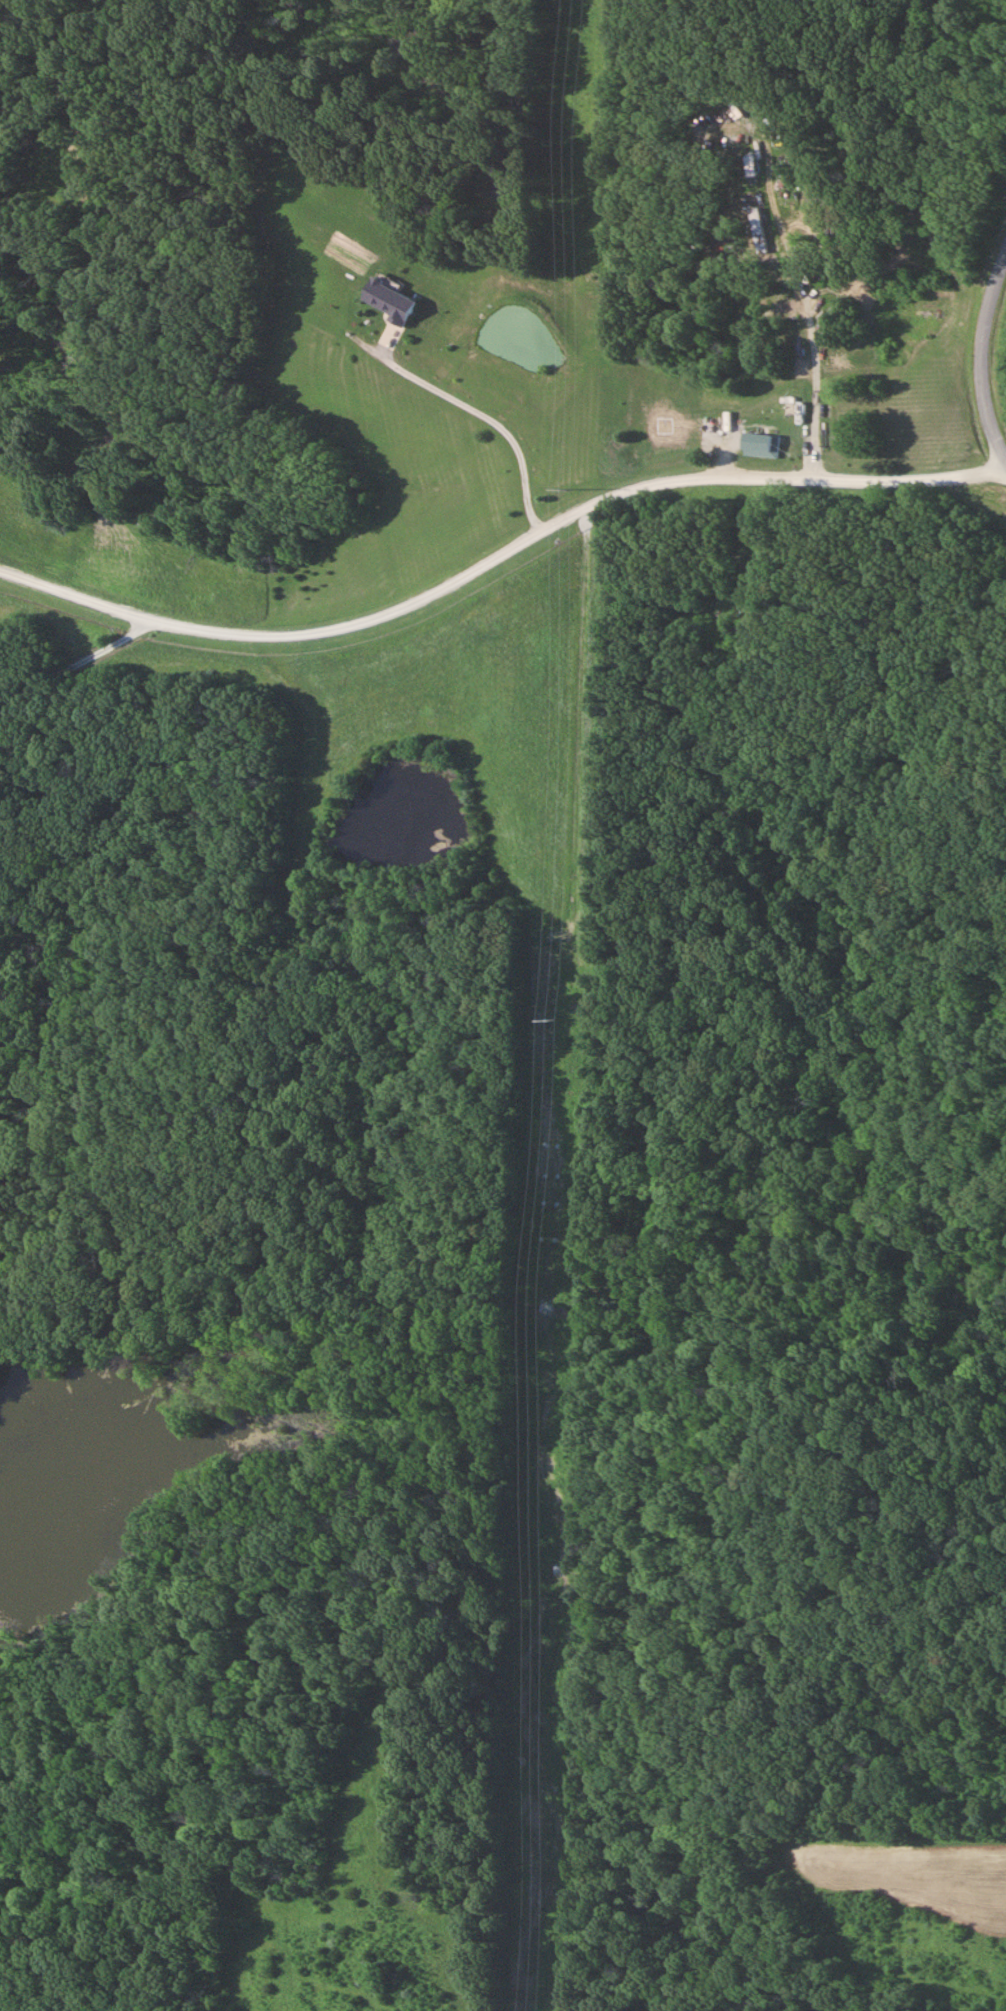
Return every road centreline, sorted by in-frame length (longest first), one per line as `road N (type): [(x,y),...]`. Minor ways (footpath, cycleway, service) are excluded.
road 1 (residential): [(0,570),(154,619),(228,635),(294,635),(388,616),(543,526),(668,477),(1005,473)]
road 2 (tertiary): [(1005,453),(989,418),(980,349),(1005,234)]

